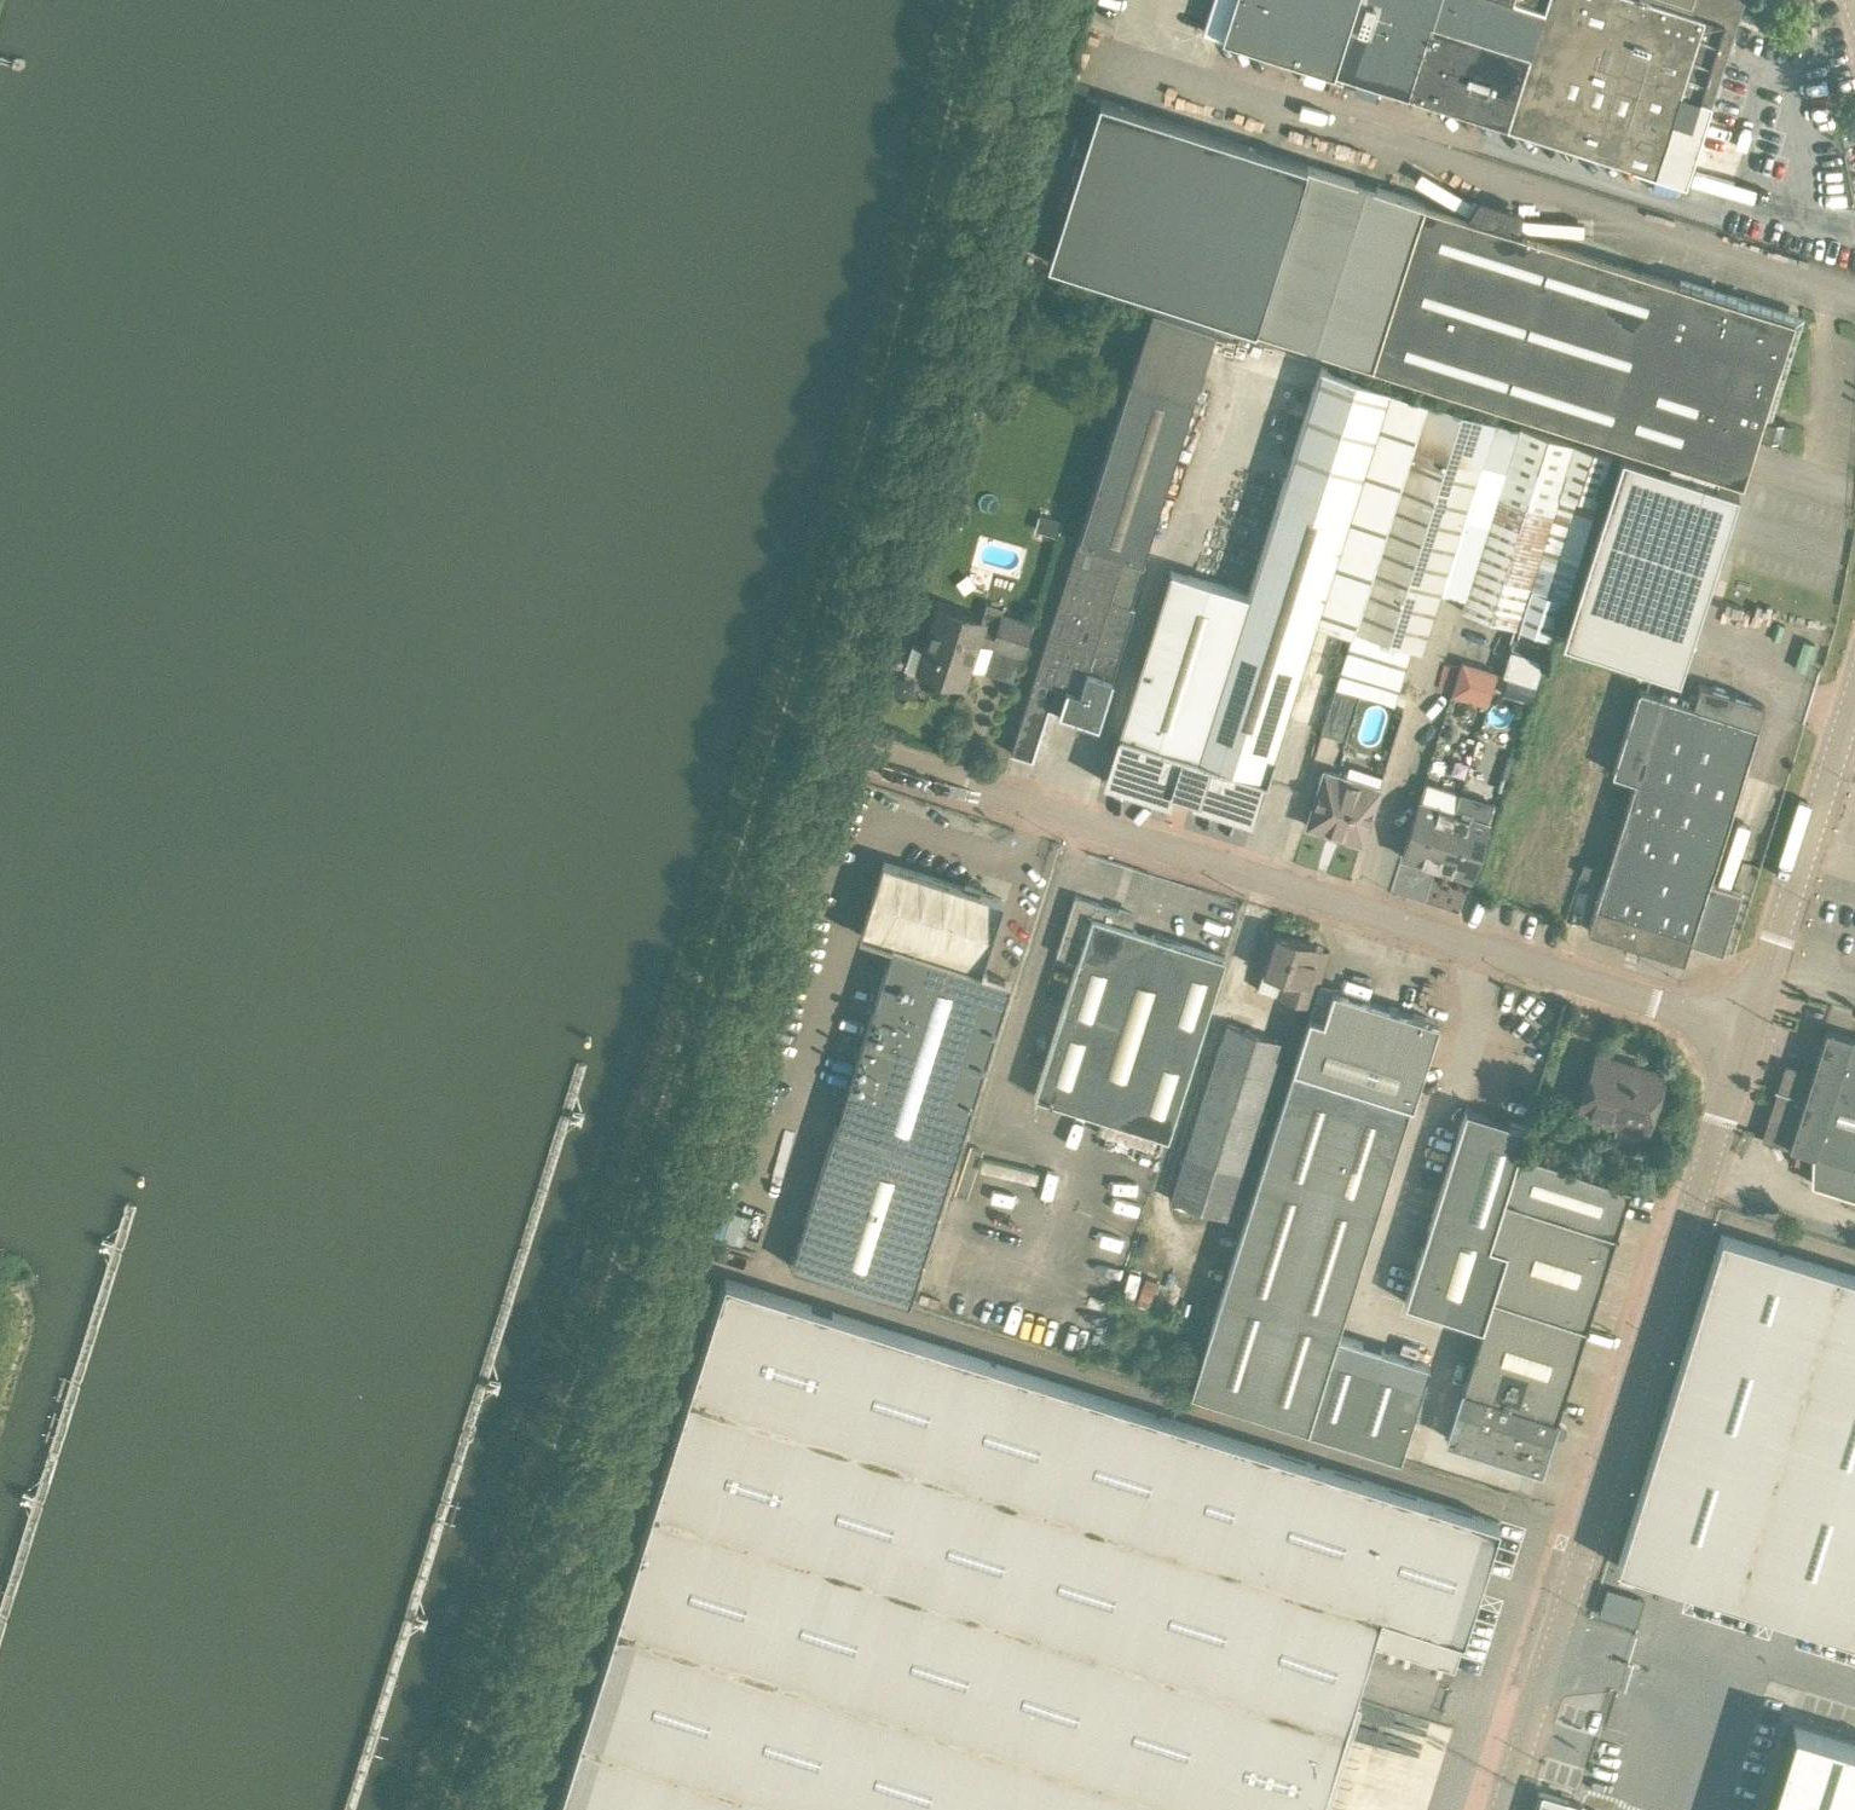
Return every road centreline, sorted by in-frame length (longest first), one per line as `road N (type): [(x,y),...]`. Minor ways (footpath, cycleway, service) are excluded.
road 1 (unclassified): [(1753,1020),(855,757)]
road 2 (unclassified): [(1502,1809),(1753,1020)]
road 3 (unclassified): [(1753,1020),(1854,694)]

